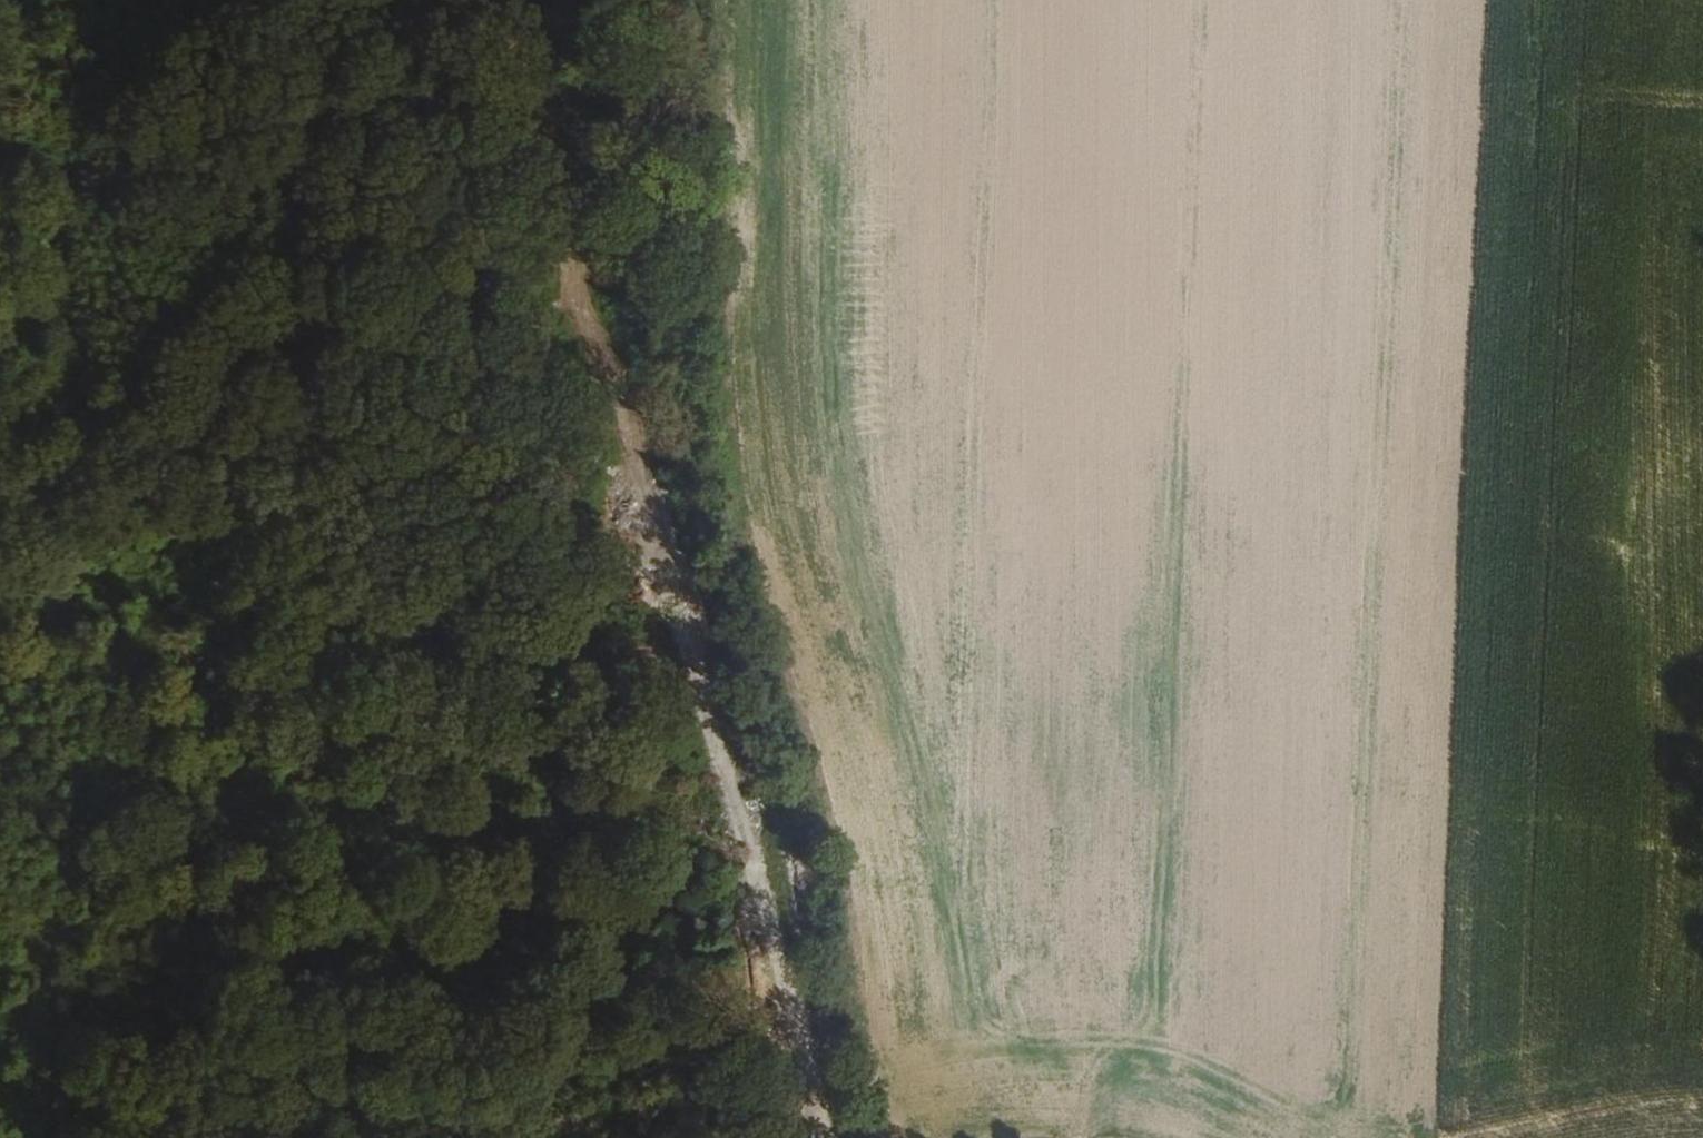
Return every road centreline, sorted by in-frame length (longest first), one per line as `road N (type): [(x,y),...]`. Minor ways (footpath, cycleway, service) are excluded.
road 1 (track): [(799,1137),(800,1113),(543,120),(523,0)]

